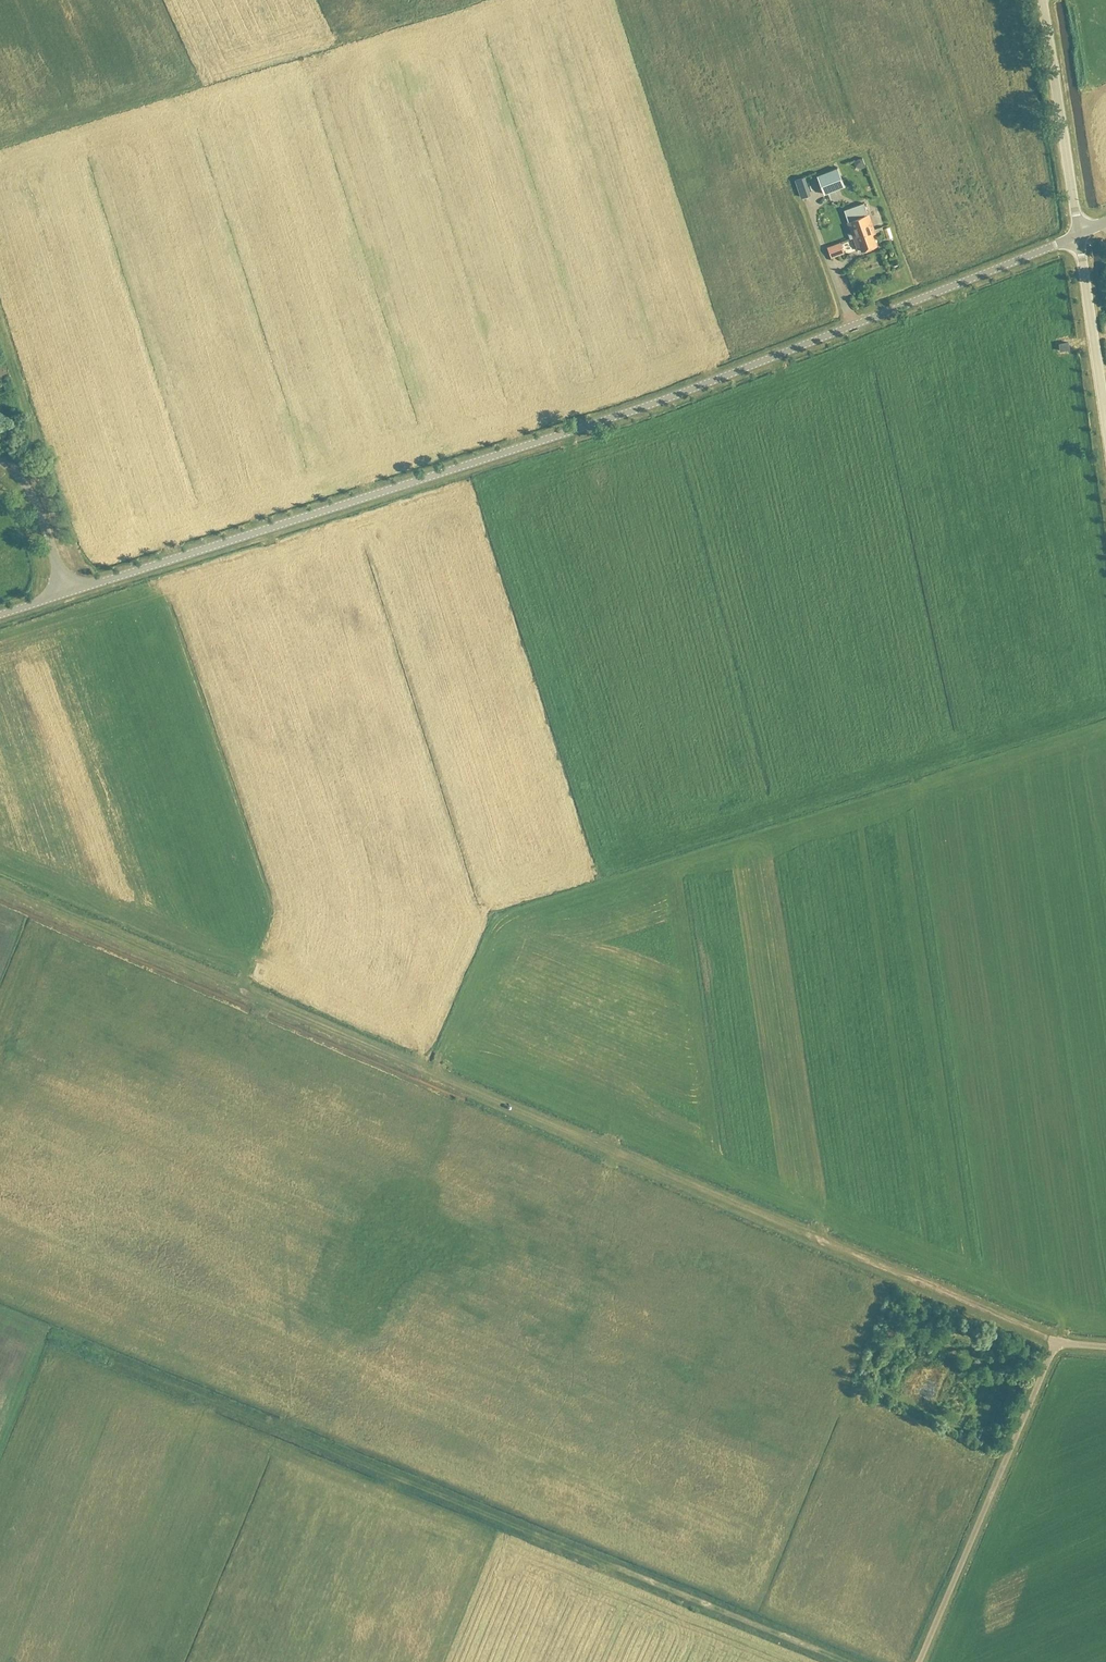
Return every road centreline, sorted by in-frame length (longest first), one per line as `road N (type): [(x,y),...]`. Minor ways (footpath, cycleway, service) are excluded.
road 1 (track): [(1056,1344),(0,890)]
road 2 (unclassified): [(65,594),(668,400),(1077,236)]
road 3 (unclassified): [(918,1661),(1056,1344)]
road 4 (unclassified): [(1077,236),(1041,0)]
road 5 (unclassified): [(1105,429),(1077,236)]
road 6 (unclassified): [(65,594),(34,499),(0,461)]

